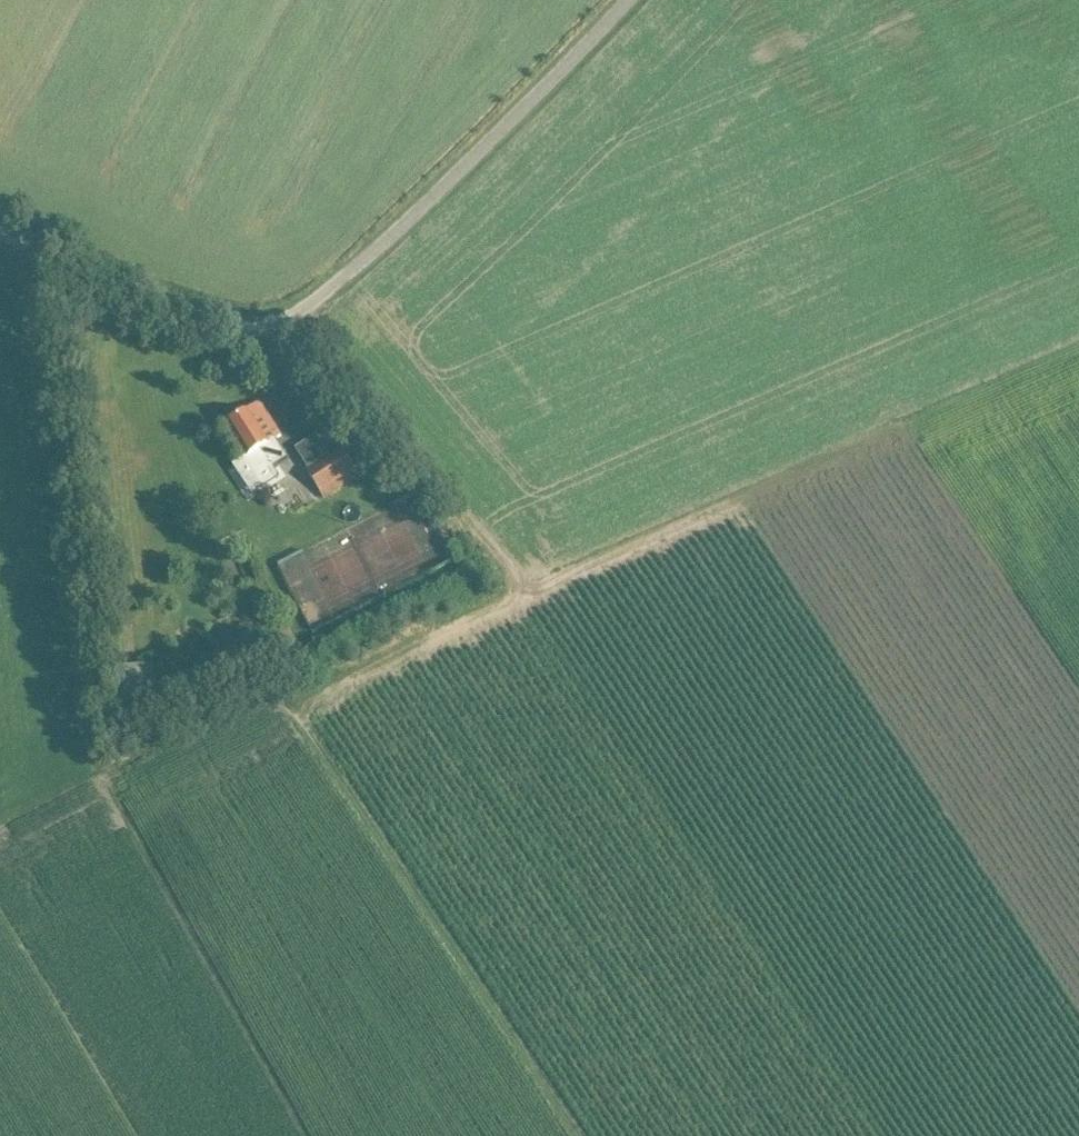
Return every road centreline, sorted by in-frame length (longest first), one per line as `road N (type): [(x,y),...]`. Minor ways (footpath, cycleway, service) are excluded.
road 1 (unclassified): [(0,233),(230,330),(278,324),(335,293),(630,0)]

